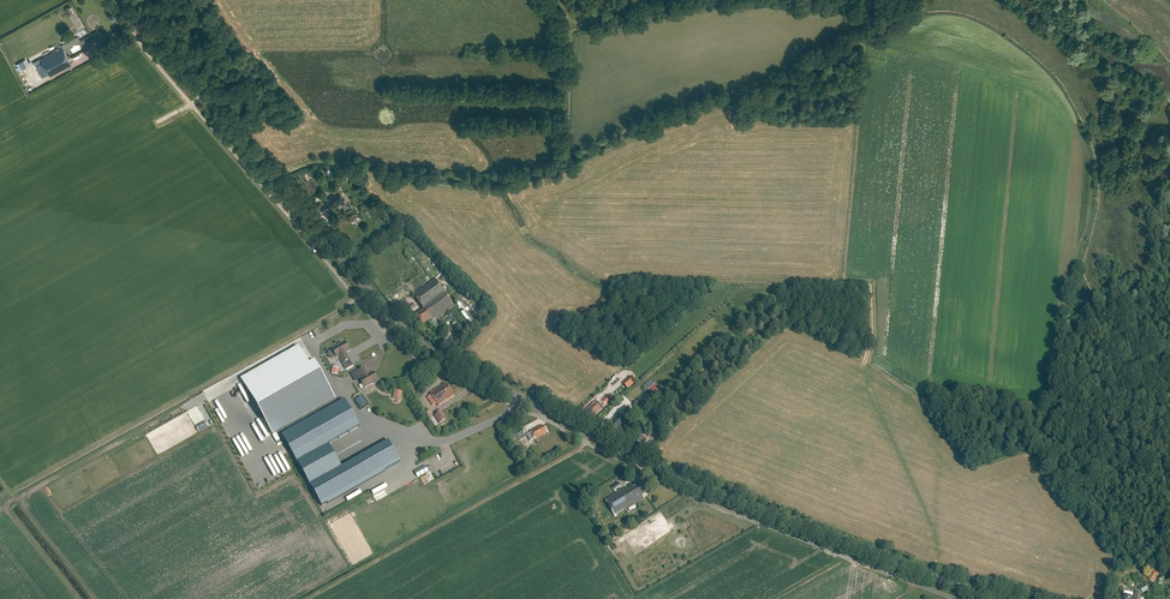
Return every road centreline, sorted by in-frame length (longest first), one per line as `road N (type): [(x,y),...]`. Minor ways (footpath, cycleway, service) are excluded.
road 1 (secondary): [(1012,598),(708,493),(411,345),(116,0)]
road 2 (track): [(561,167),(654,120),(813,72),(856,45),(873,47)]
road 3 (track): [(561,167),(475,180),(314,163),(269,180)]
road 4 (track): [(568,35),(561,167)]

